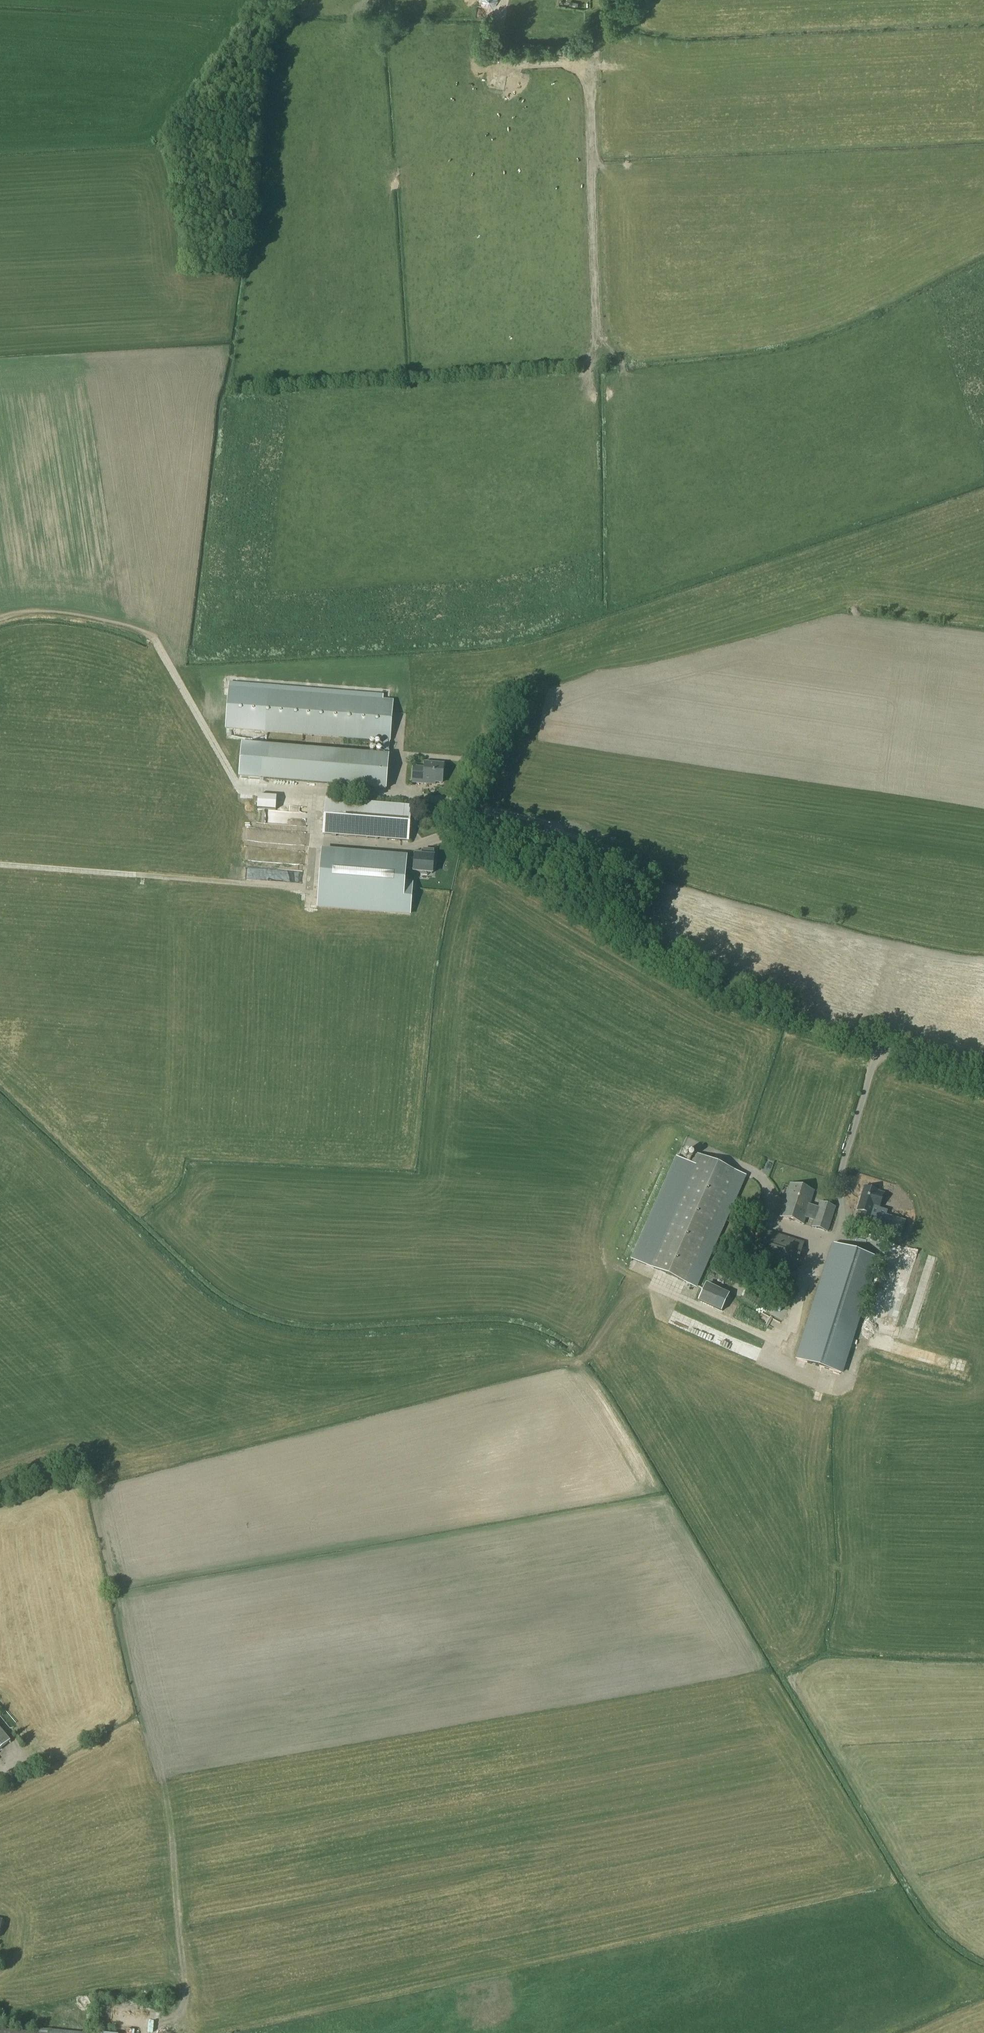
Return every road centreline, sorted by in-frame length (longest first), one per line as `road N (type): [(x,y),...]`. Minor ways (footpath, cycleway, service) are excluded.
road 1 (unclassified): [(983,1086),(745,1002),(458,833)]
road 2 (track): [(0,865),(307,888),(313,843),(349,848)]

